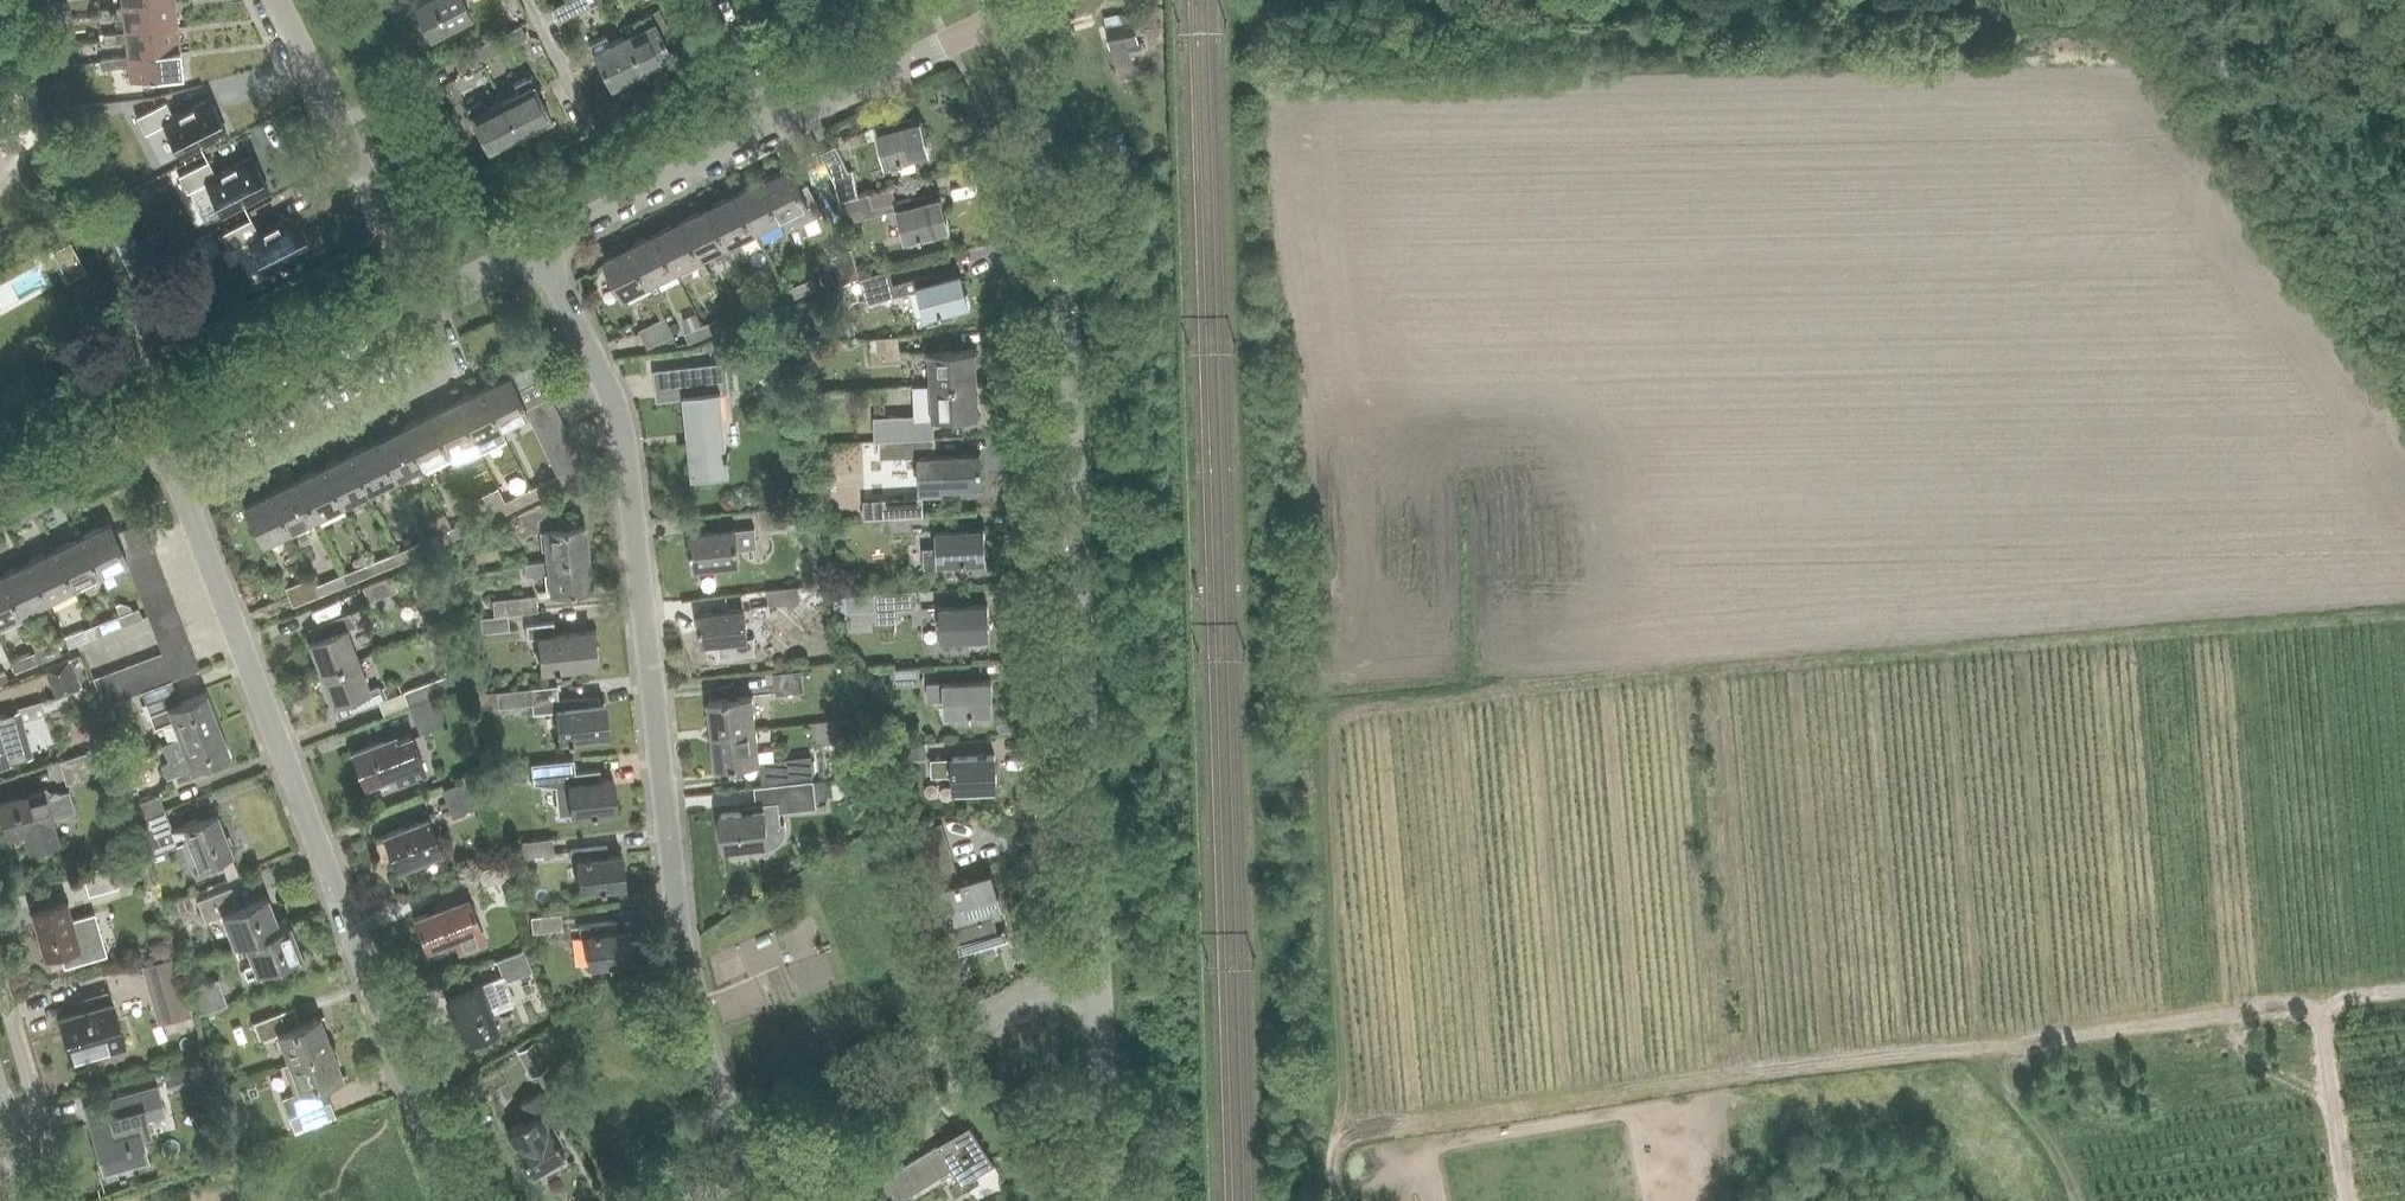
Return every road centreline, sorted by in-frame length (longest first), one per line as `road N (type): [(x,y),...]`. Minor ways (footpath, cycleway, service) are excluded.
road 1 (track): [(1344,1142),(1332,1105),(1323,716),(1334,706),(2404,619)]
road 2 (track): [(1347,1200),(1336,1165),(1359,1130),(2404,993)]
road 3 (unclassified): [(732,1178),(669,1021),(609,468),(589,389),(529,247)]
road 4 (unclassified): [(1097,962),(1062,267),(1043,143),(1009,17)]
road 5 (unclassified): [(430,1200),(168,507)]
road 6 (unclassified): [(732,1178),(1097,962)]
road 7 (unclassified): [(168,507),(417,381),(423,360),(409,307)]
road 8 (unclassified): [(409,307),(267,0)]
road 9 (unclassified): [(145,439),(409,307)]
road 10 (unclassified): [(529,247),(775,125)]
road 11 (unclassified): [(775,125),(1009,17)]
road 12 (unclassified): [(1111,1200),(1097,962)]
road 13 (track): [(2345,1200),(2320,1004)]
road 14 (unclassified): [(0,509),(145,439)]
road 15 (track): [(2191,0),(2248,71),(2186,102)]
road 16 (unclassified): [(775,125),(714,0)]
road 17 (unclassified): [(409,307),(529,247)]
road 18 (track): [(2328,0),(2404,98)]

